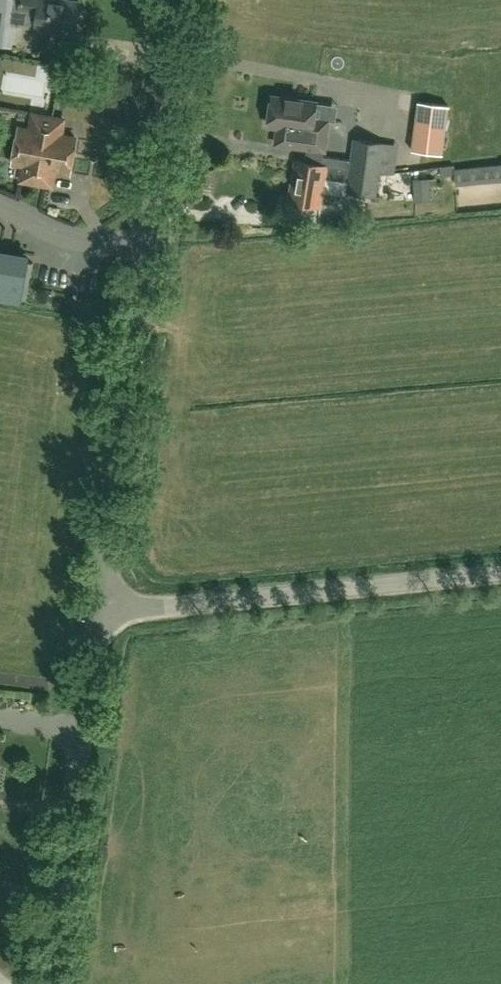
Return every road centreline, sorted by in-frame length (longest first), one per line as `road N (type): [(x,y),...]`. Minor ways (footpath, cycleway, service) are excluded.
road 1 (unclassified): [(107,614),(188,0)]
road 2 (unclassified): [(107,614),(500,573)]
road 3 (unclassified): [(55,983),(107,614)]

